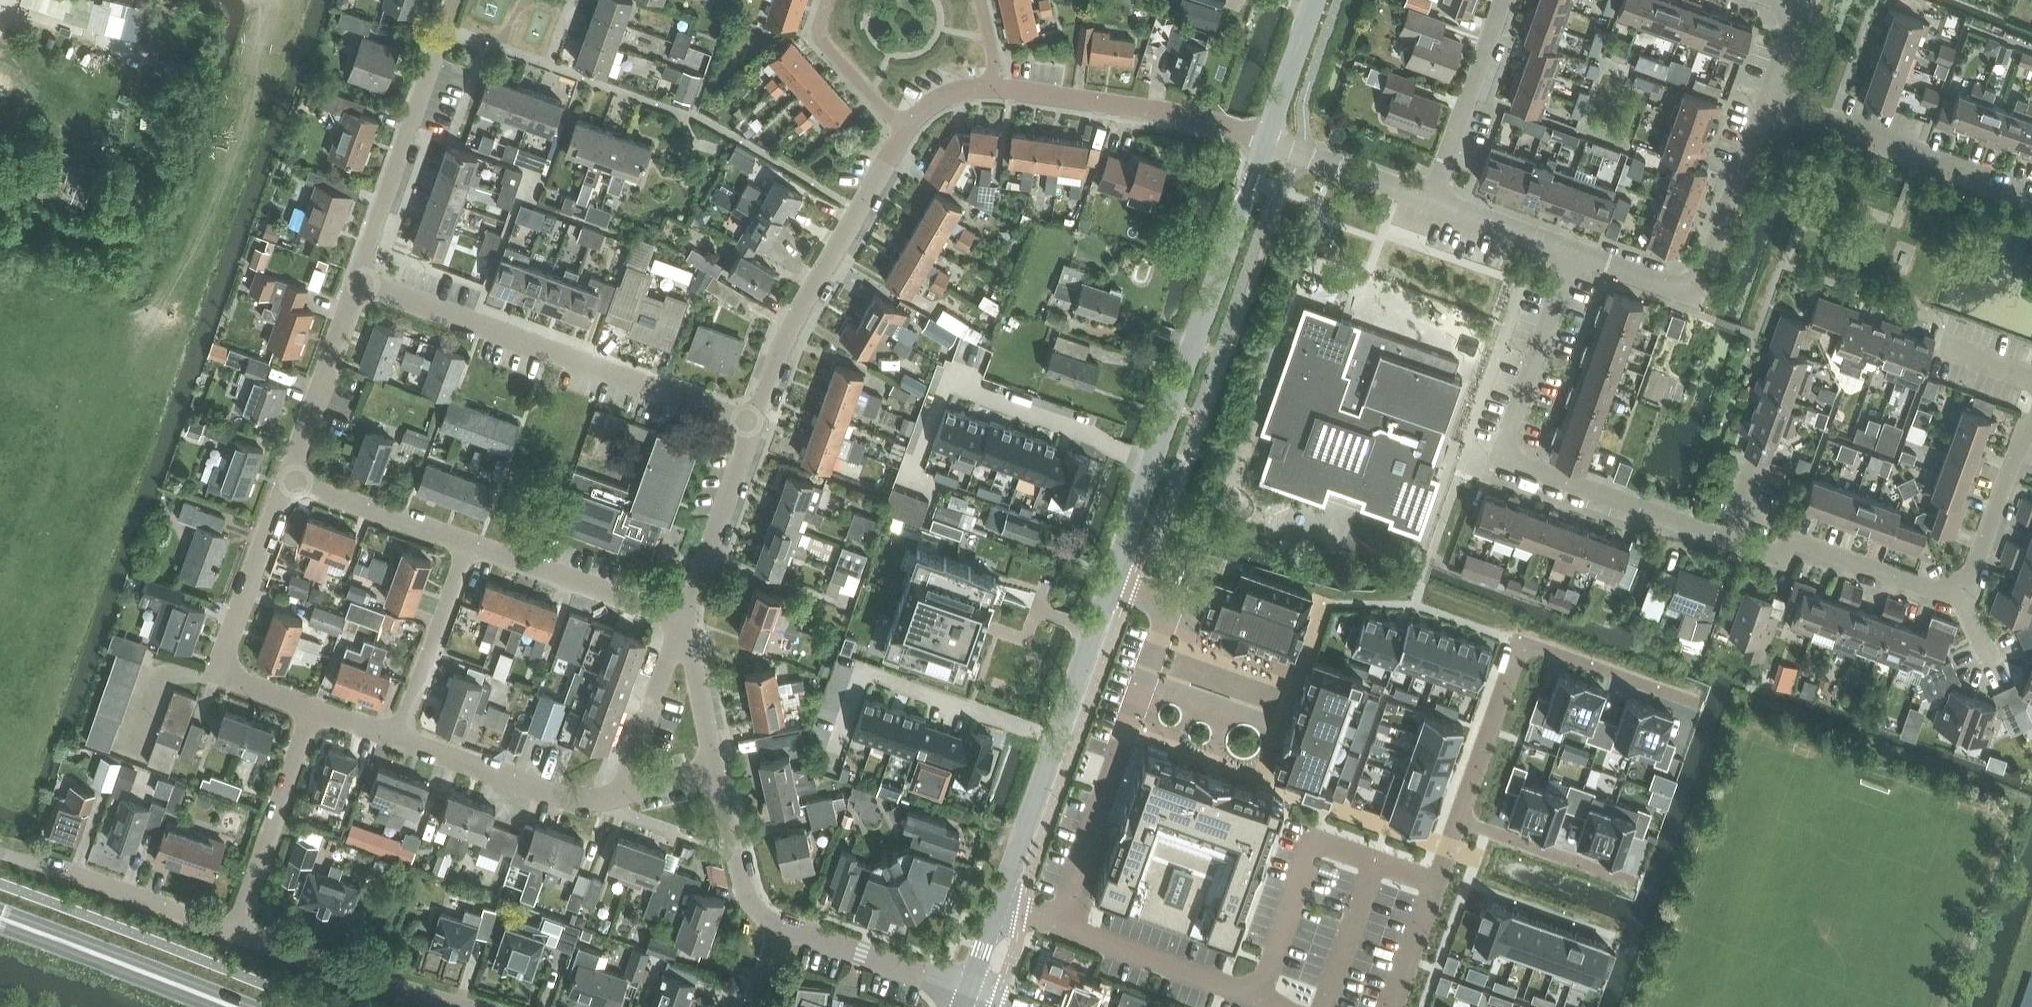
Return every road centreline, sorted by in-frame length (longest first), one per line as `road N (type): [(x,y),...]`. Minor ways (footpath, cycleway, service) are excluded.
road 1 (residential): [(1964,607),(1788,545),(1755,552),(1501,461),(1572,253)]
road 2 (tertiary): [(1112,581),(1267,140)]
road 3 (residential): [(753,422),(361,283)]
road 4 (residential): [(1062,924),(1171,602),(1112,581)]
road 5 (residential): [(1459,823),(1522,644),(1699,706)]
road 6 (residential): [(1767,100),(1705,271),(1693,286),(1673,290),(1572,253)]
road 7 (residential): [(904,136),(804,307),(753,422)]
road 8 (residential): [(361,283),(457,0)]
road 9 (residential): [(315,712),(242,687),(227,659),(292,481)]
road 10 (residential): [(2031,201),(1767,100)]
road 11 (residential): [(1267,140),(1188,117),(995,90)]
road 12 (primary): [(250,1006),(78,938),(0,918)]
road 13 (residential): [(469,1006),(237,936)]
road 14 (residential): [(237,936),(315,712)]
road 15 (residential): [(621,799),(576,803),(398,740)]
road 16 (residential): [(1062,924),(1280,1006)]
road 17 (residential): [(686,622),(471,547)]
road 18 (primary): [(0,919),(203,1006)]
road 19 (residential): [(1505,0),(1433,200)]
road 20 (residential): [(753,422),(686,622)]
road 21 (residential): [(292,481),(361,283)]
road 22 (residential): [(1059,742),(860,676)]
road 23 (residential): [(398,740),(471,547)]
road 24 (residential): [(237,936),(46,867)]
road 25 (residential): [(780,925),(969,992)]
road 26 (residential): [(1964,607),(2031,421)]
road 27 (residential): [(1393,1006),(1459,823)]
road 28 (residential): [(471,547),(292,481)]
road 29 (residential): [(621,799),(686,622)]
road 30 (residential): [(1635,884),(1459,823)]
road 31 (residential): [(1433,200),(1267,140)]
road 32 (tertiary): [(1000,904),(1059,742)]
road 33 (tertiary): [(1059,742),(1112,581)]
road 34 (residential): [(719,774),(746,888),(780,925)]
road 35 (residential): [(828,0),(822,38),(904,136)]
road 36 (residential): [(686,622),(719,774)]
road 37 (tertiary): [(1267,140),(1318,0)]
road 38 (residential): [(1572,253),(1433,200)]

